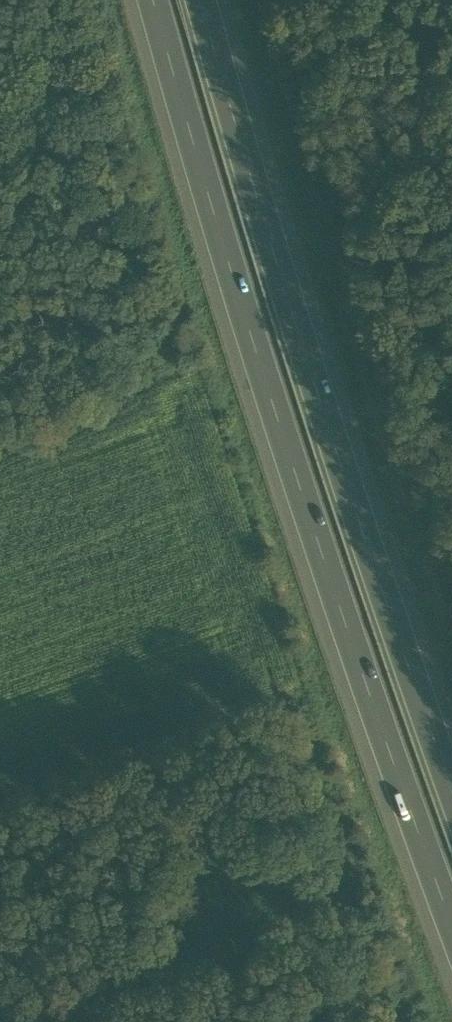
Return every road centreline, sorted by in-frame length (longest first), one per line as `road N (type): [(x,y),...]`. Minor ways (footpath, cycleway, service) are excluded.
road 1 (motorway): [(152,0),(270,396),(451,926)]
road 2 (motorway): [(451,787),(314,385),(200,0)]

